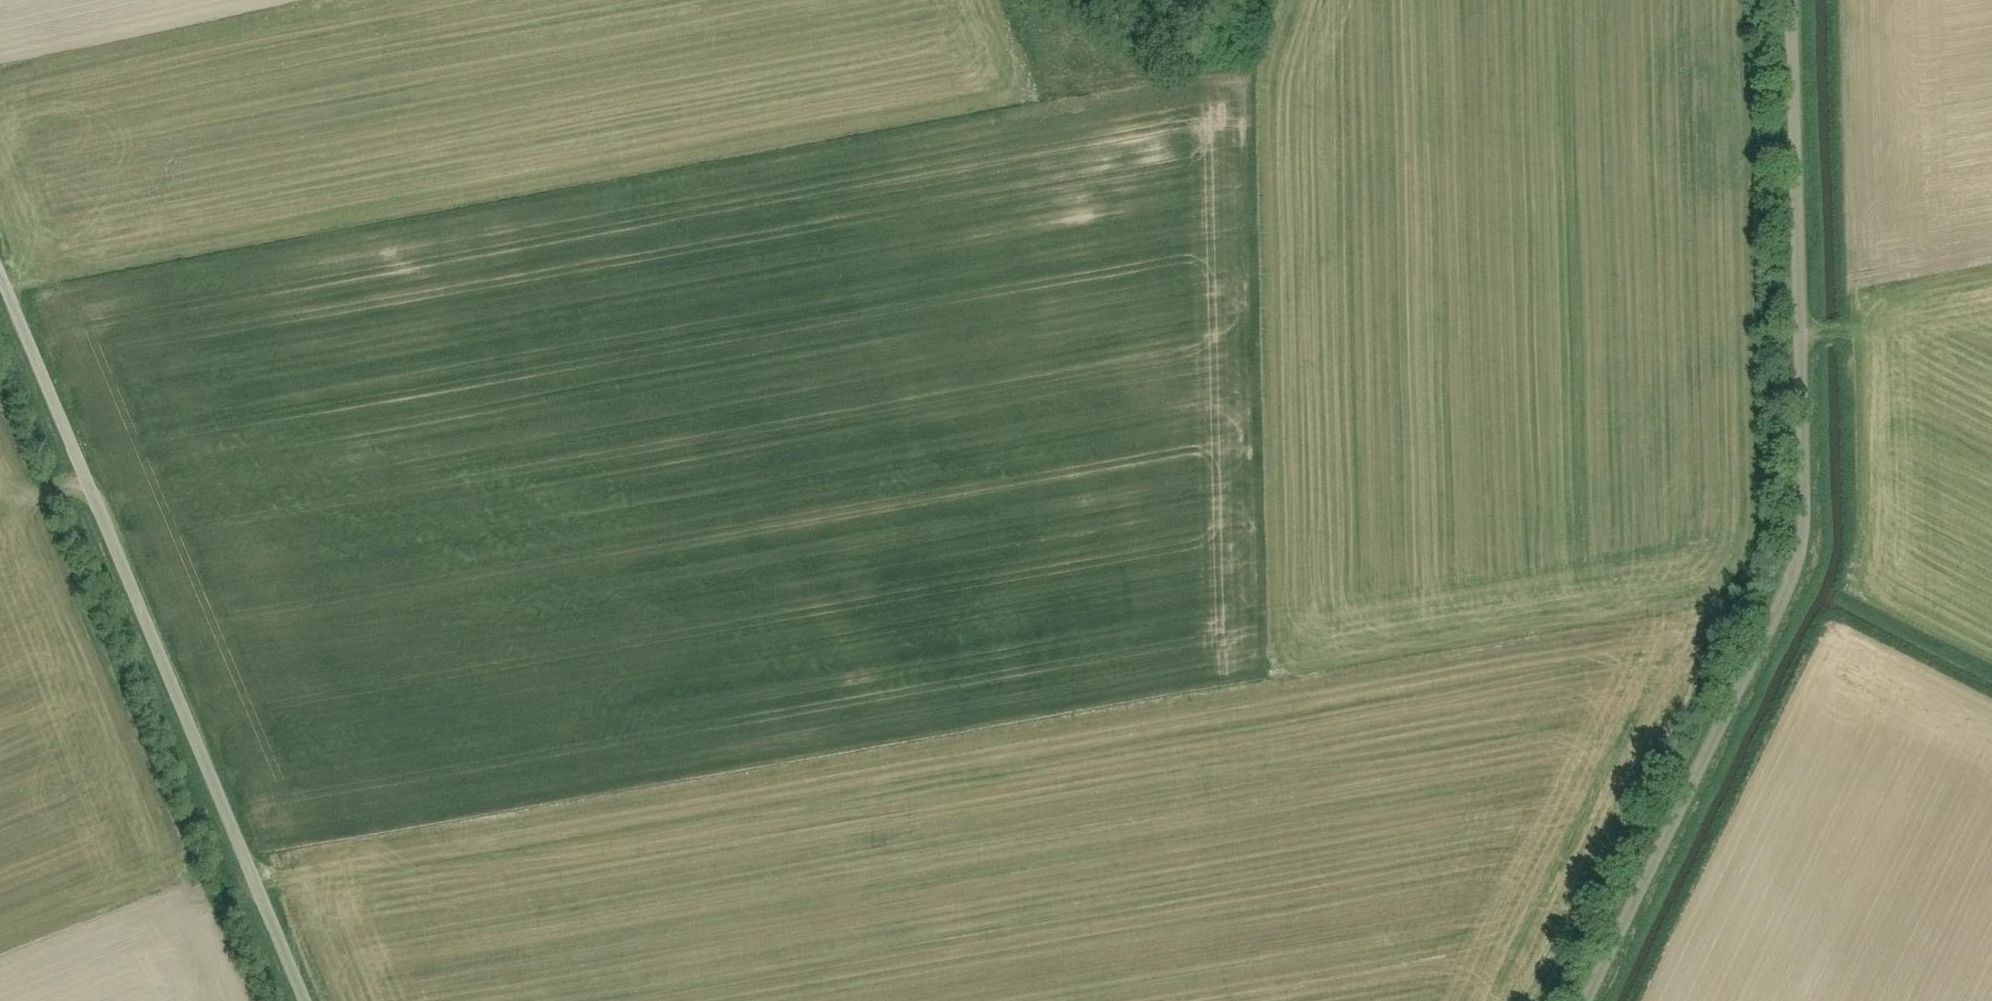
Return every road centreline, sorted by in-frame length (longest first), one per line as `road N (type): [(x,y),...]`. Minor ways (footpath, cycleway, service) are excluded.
road 1 (unclassified): [(1782,0),(1792,466),(1777,597),(1579,1000)]
road 2 (unclassified): [(317,1000),(0,225)]

